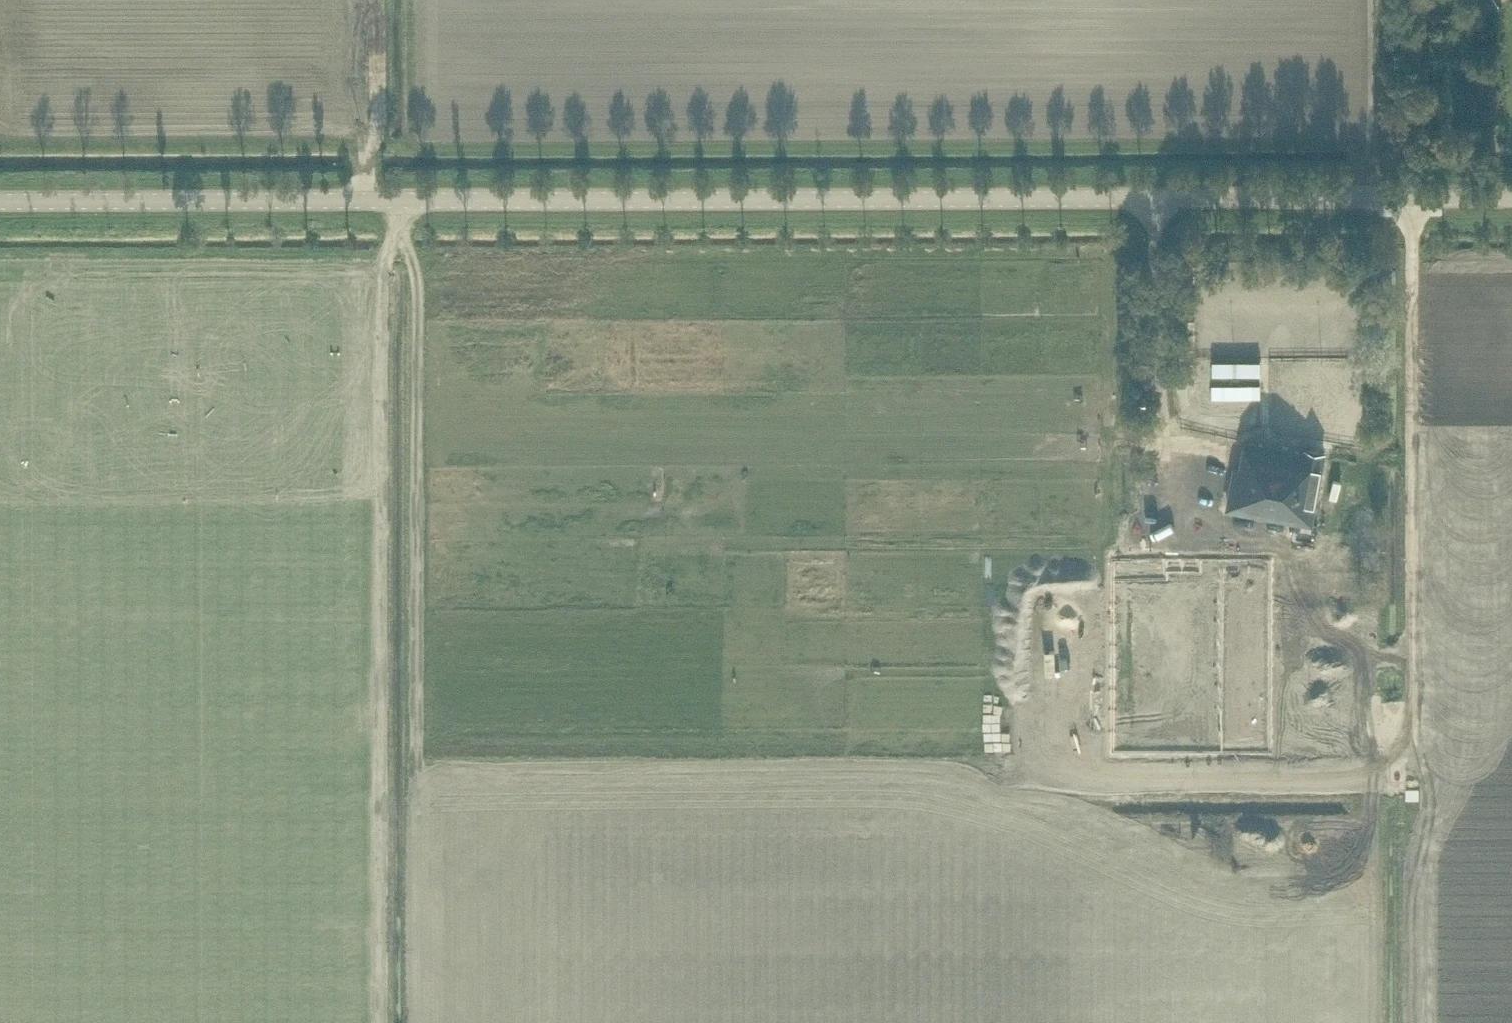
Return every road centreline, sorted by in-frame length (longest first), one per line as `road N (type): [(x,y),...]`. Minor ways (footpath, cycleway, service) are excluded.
road 1 (tertiary): [(1511,200),(0,203)]

